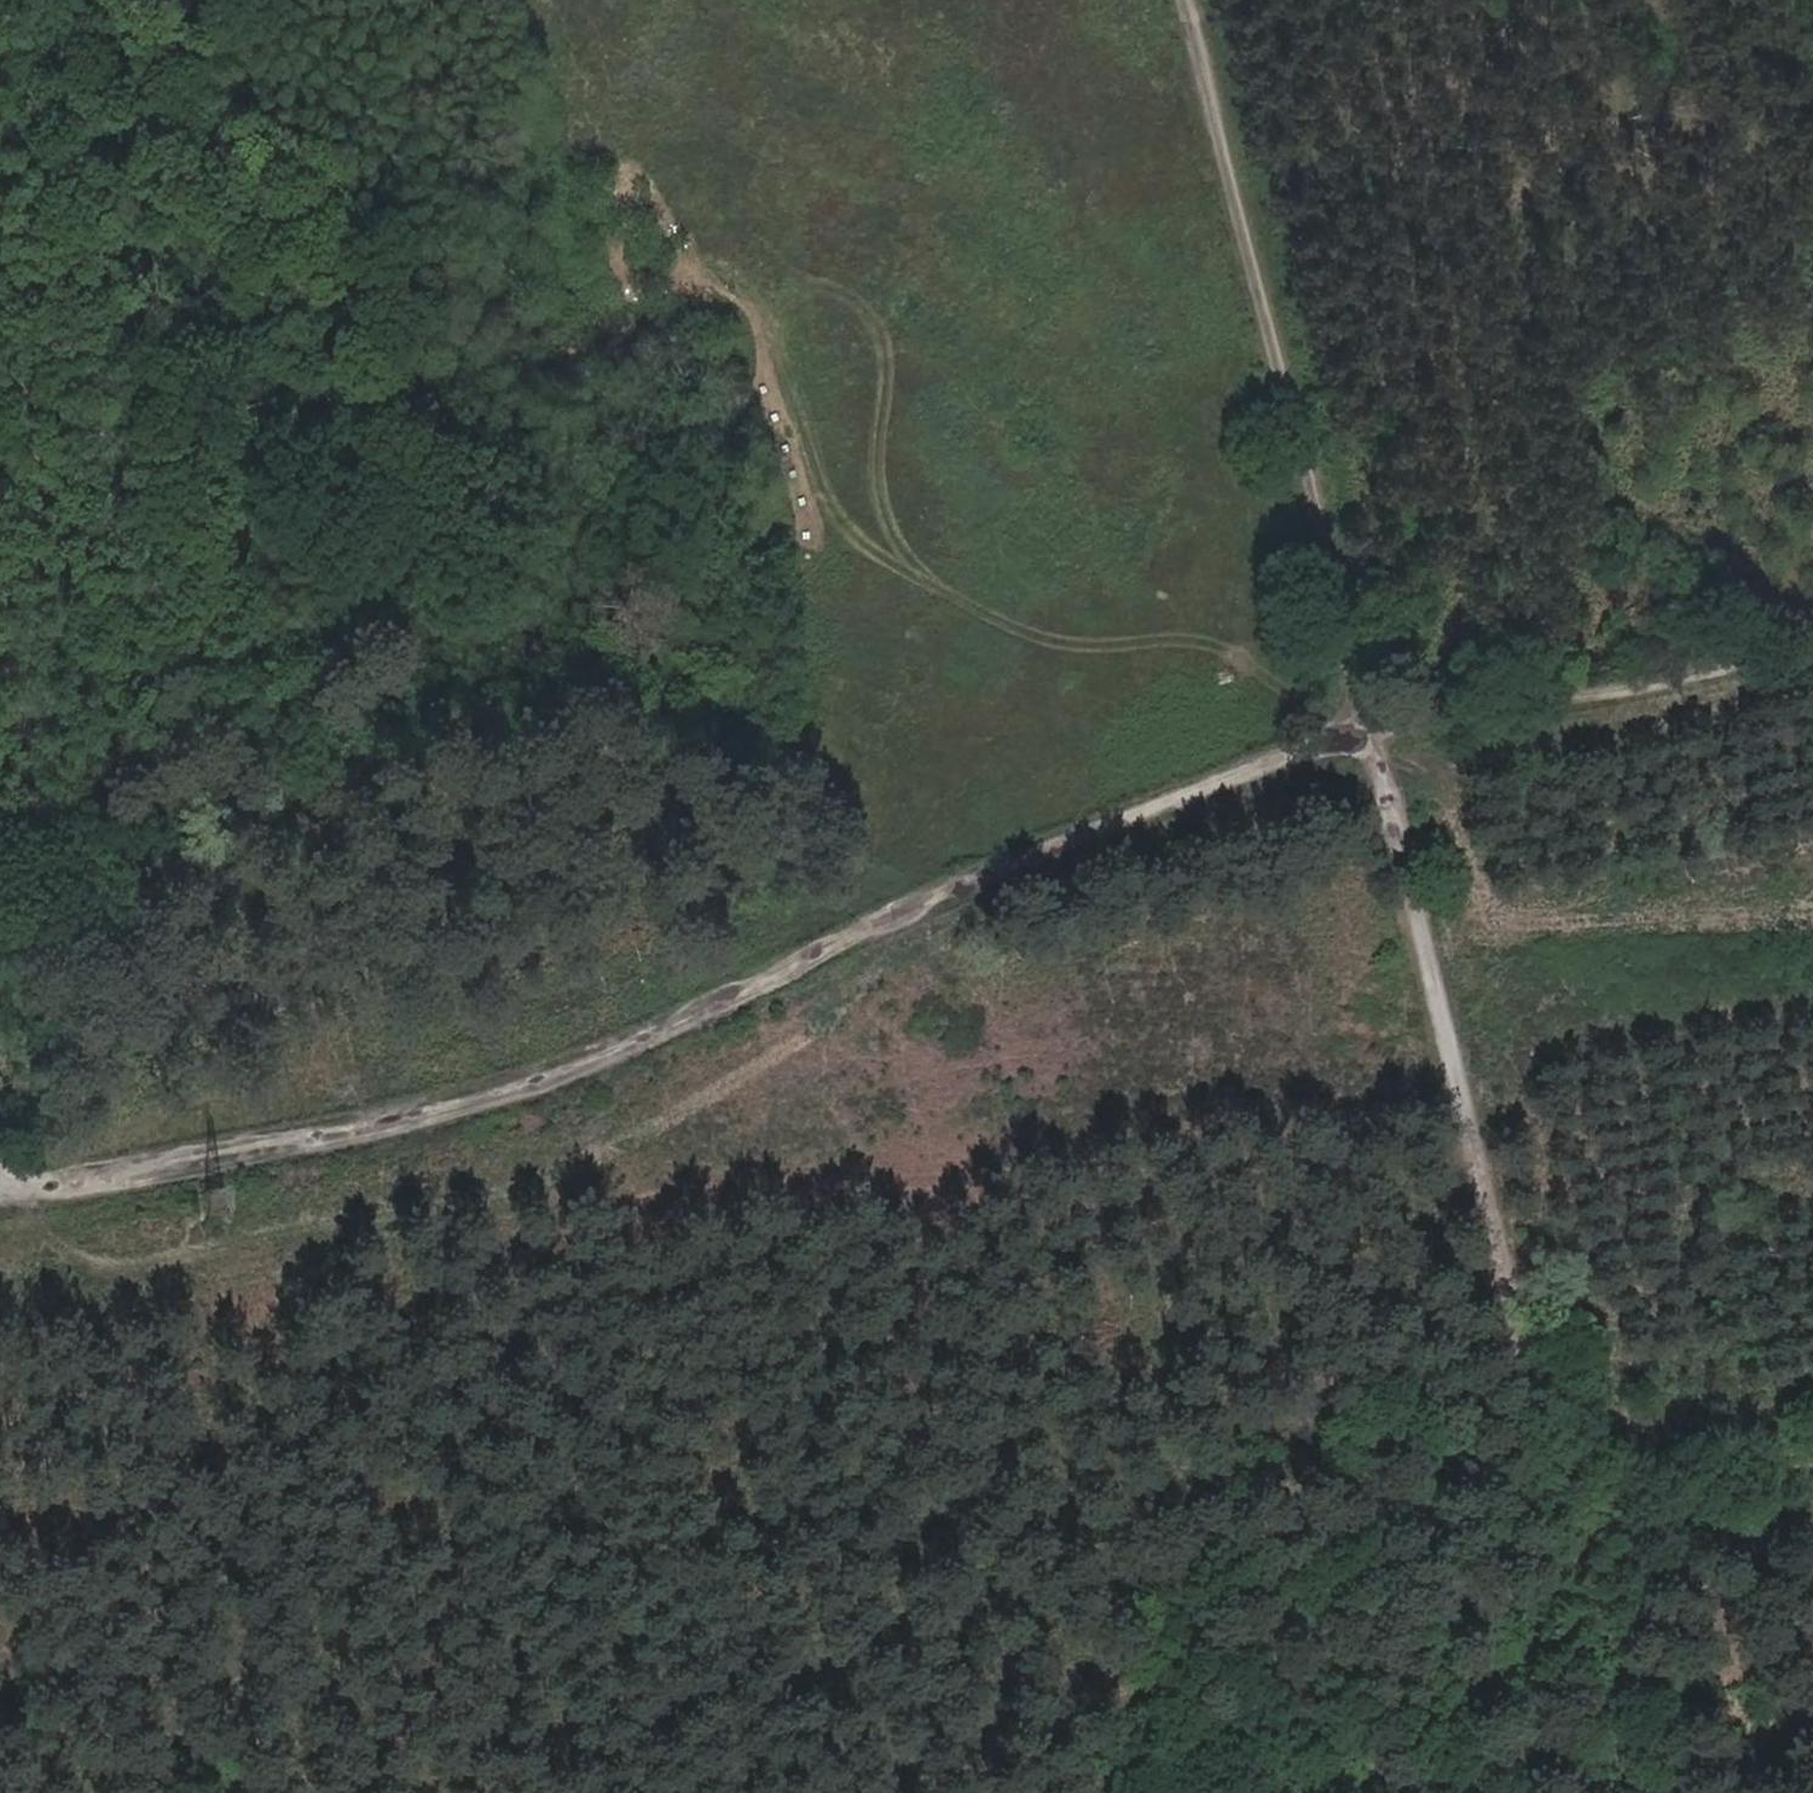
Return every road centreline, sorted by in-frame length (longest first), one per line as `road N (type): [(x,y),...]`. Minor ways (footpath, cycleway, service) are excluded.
road 1 (track): [(1812,649),(1370,730),(783,957),(529,1084),(197,1151),(0,1204)]
road 2 (track): [(1185,0),(1313,499),(1349,705),(1370,730),(1394,815),(1639,1792)]

